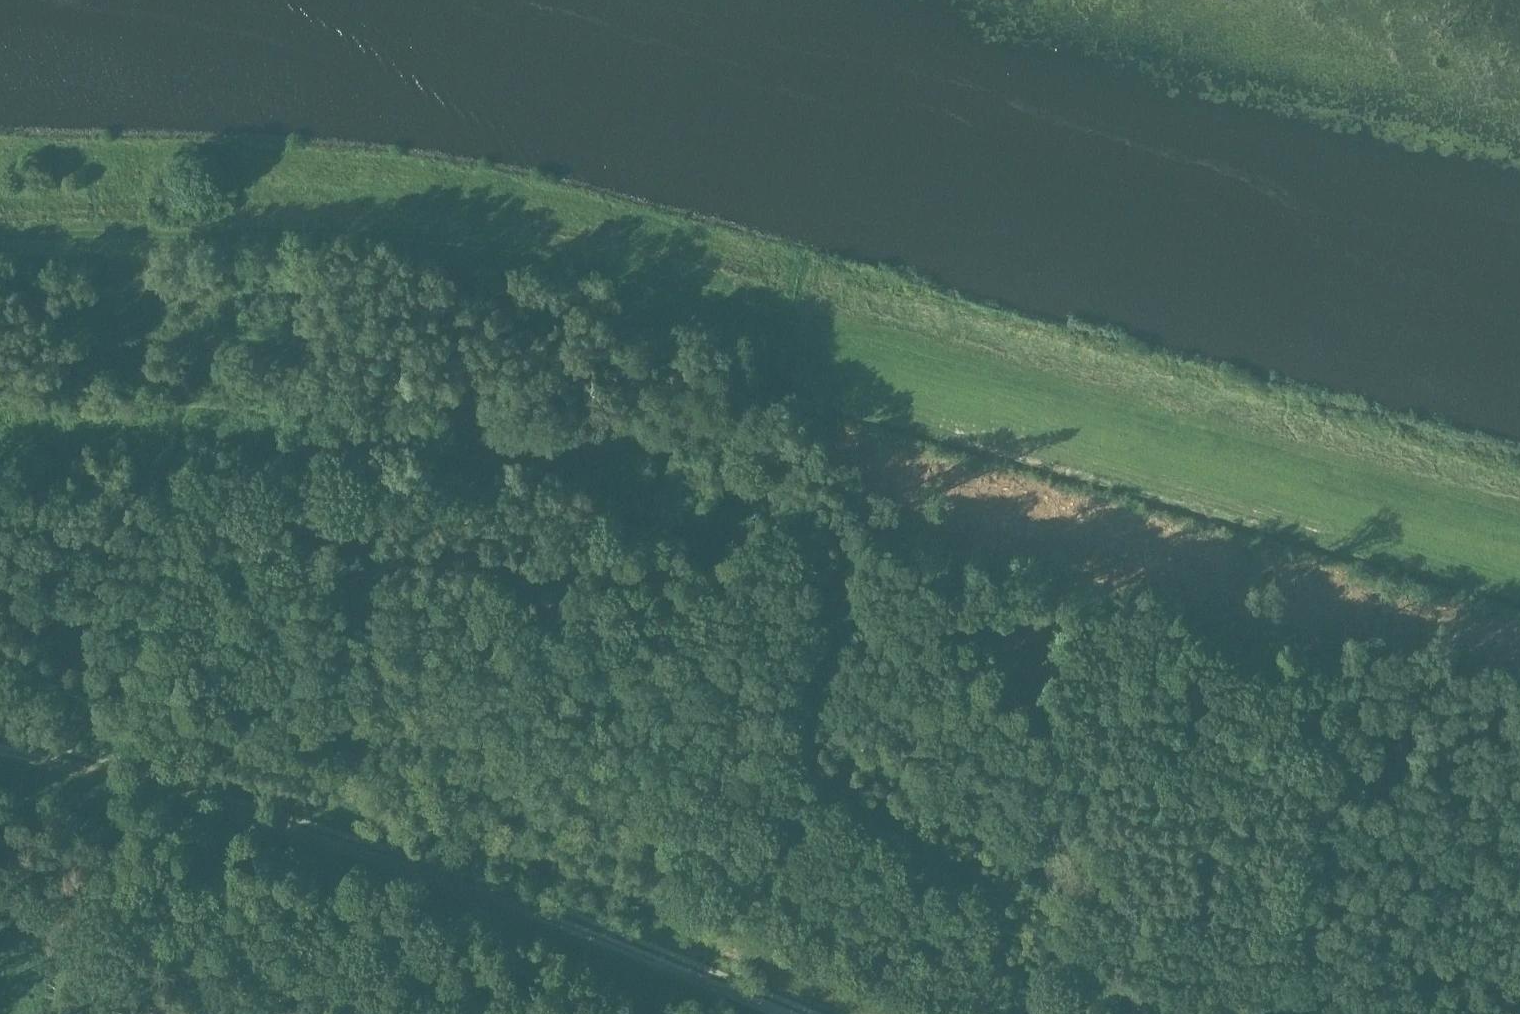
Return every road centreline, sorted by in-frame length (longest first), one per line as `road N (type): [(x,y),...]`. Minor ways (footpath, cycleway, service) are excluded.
road 1 (track): [(0,233),(319,237),(548,258),(669,285),(802,332)]
road 2 (track): [(1519,518),(891,343),(802,332)]
road 3 (track): [(786,1013),(467,884),(138,784)]
road 4 (track): [(768,484),(768,535),(663,950)]
road 5 (track): [(138,784),(0,748)]

